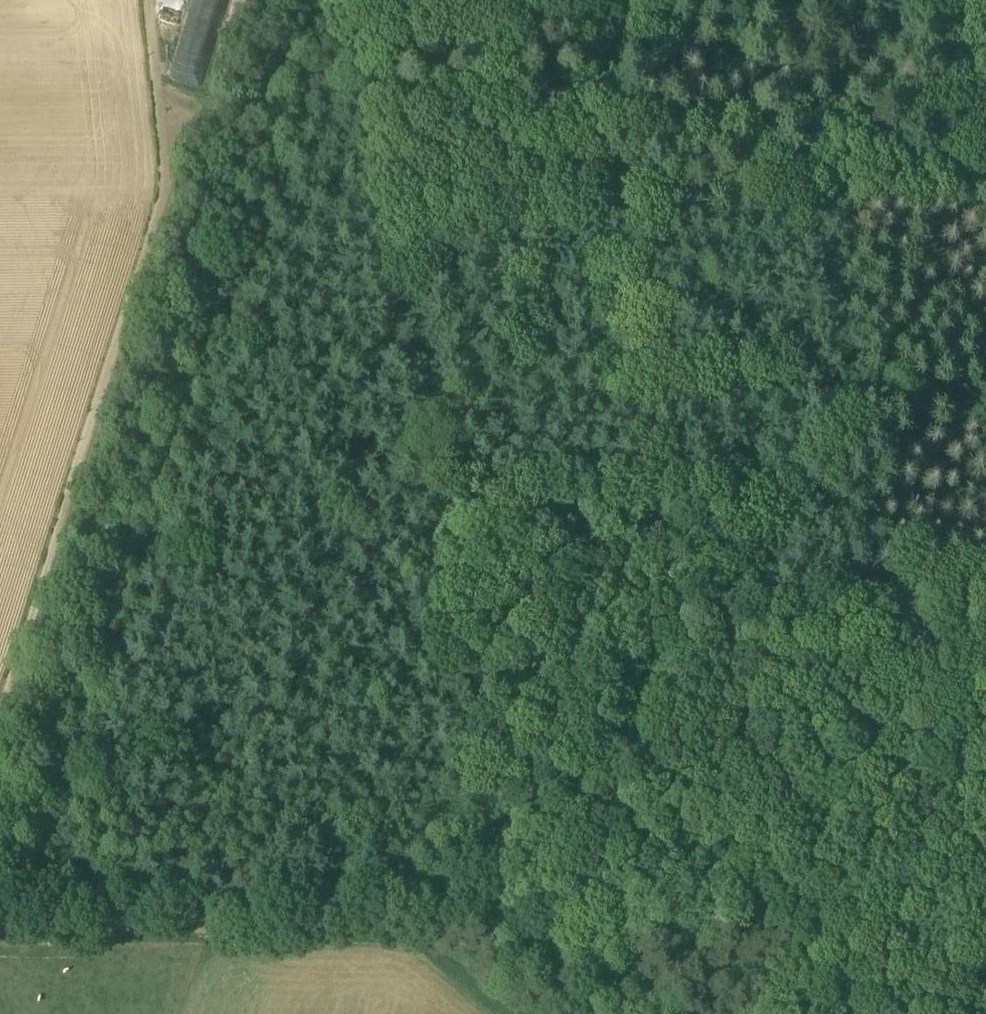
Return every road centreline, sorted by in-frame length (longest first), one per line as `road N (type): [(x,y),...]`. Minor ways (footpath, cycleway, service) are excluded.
road 1 (track): [(0,928),(985,918)]
road 2 (track): [(0,730),(243,0)]
road 3 (track): [(985,396),(431,407)]
road 4 (track): [(431,407),(526,922)]
road 5 (track): [(352,0),(431,407)]
road 6 (track): [(959,0),(985,157)]

